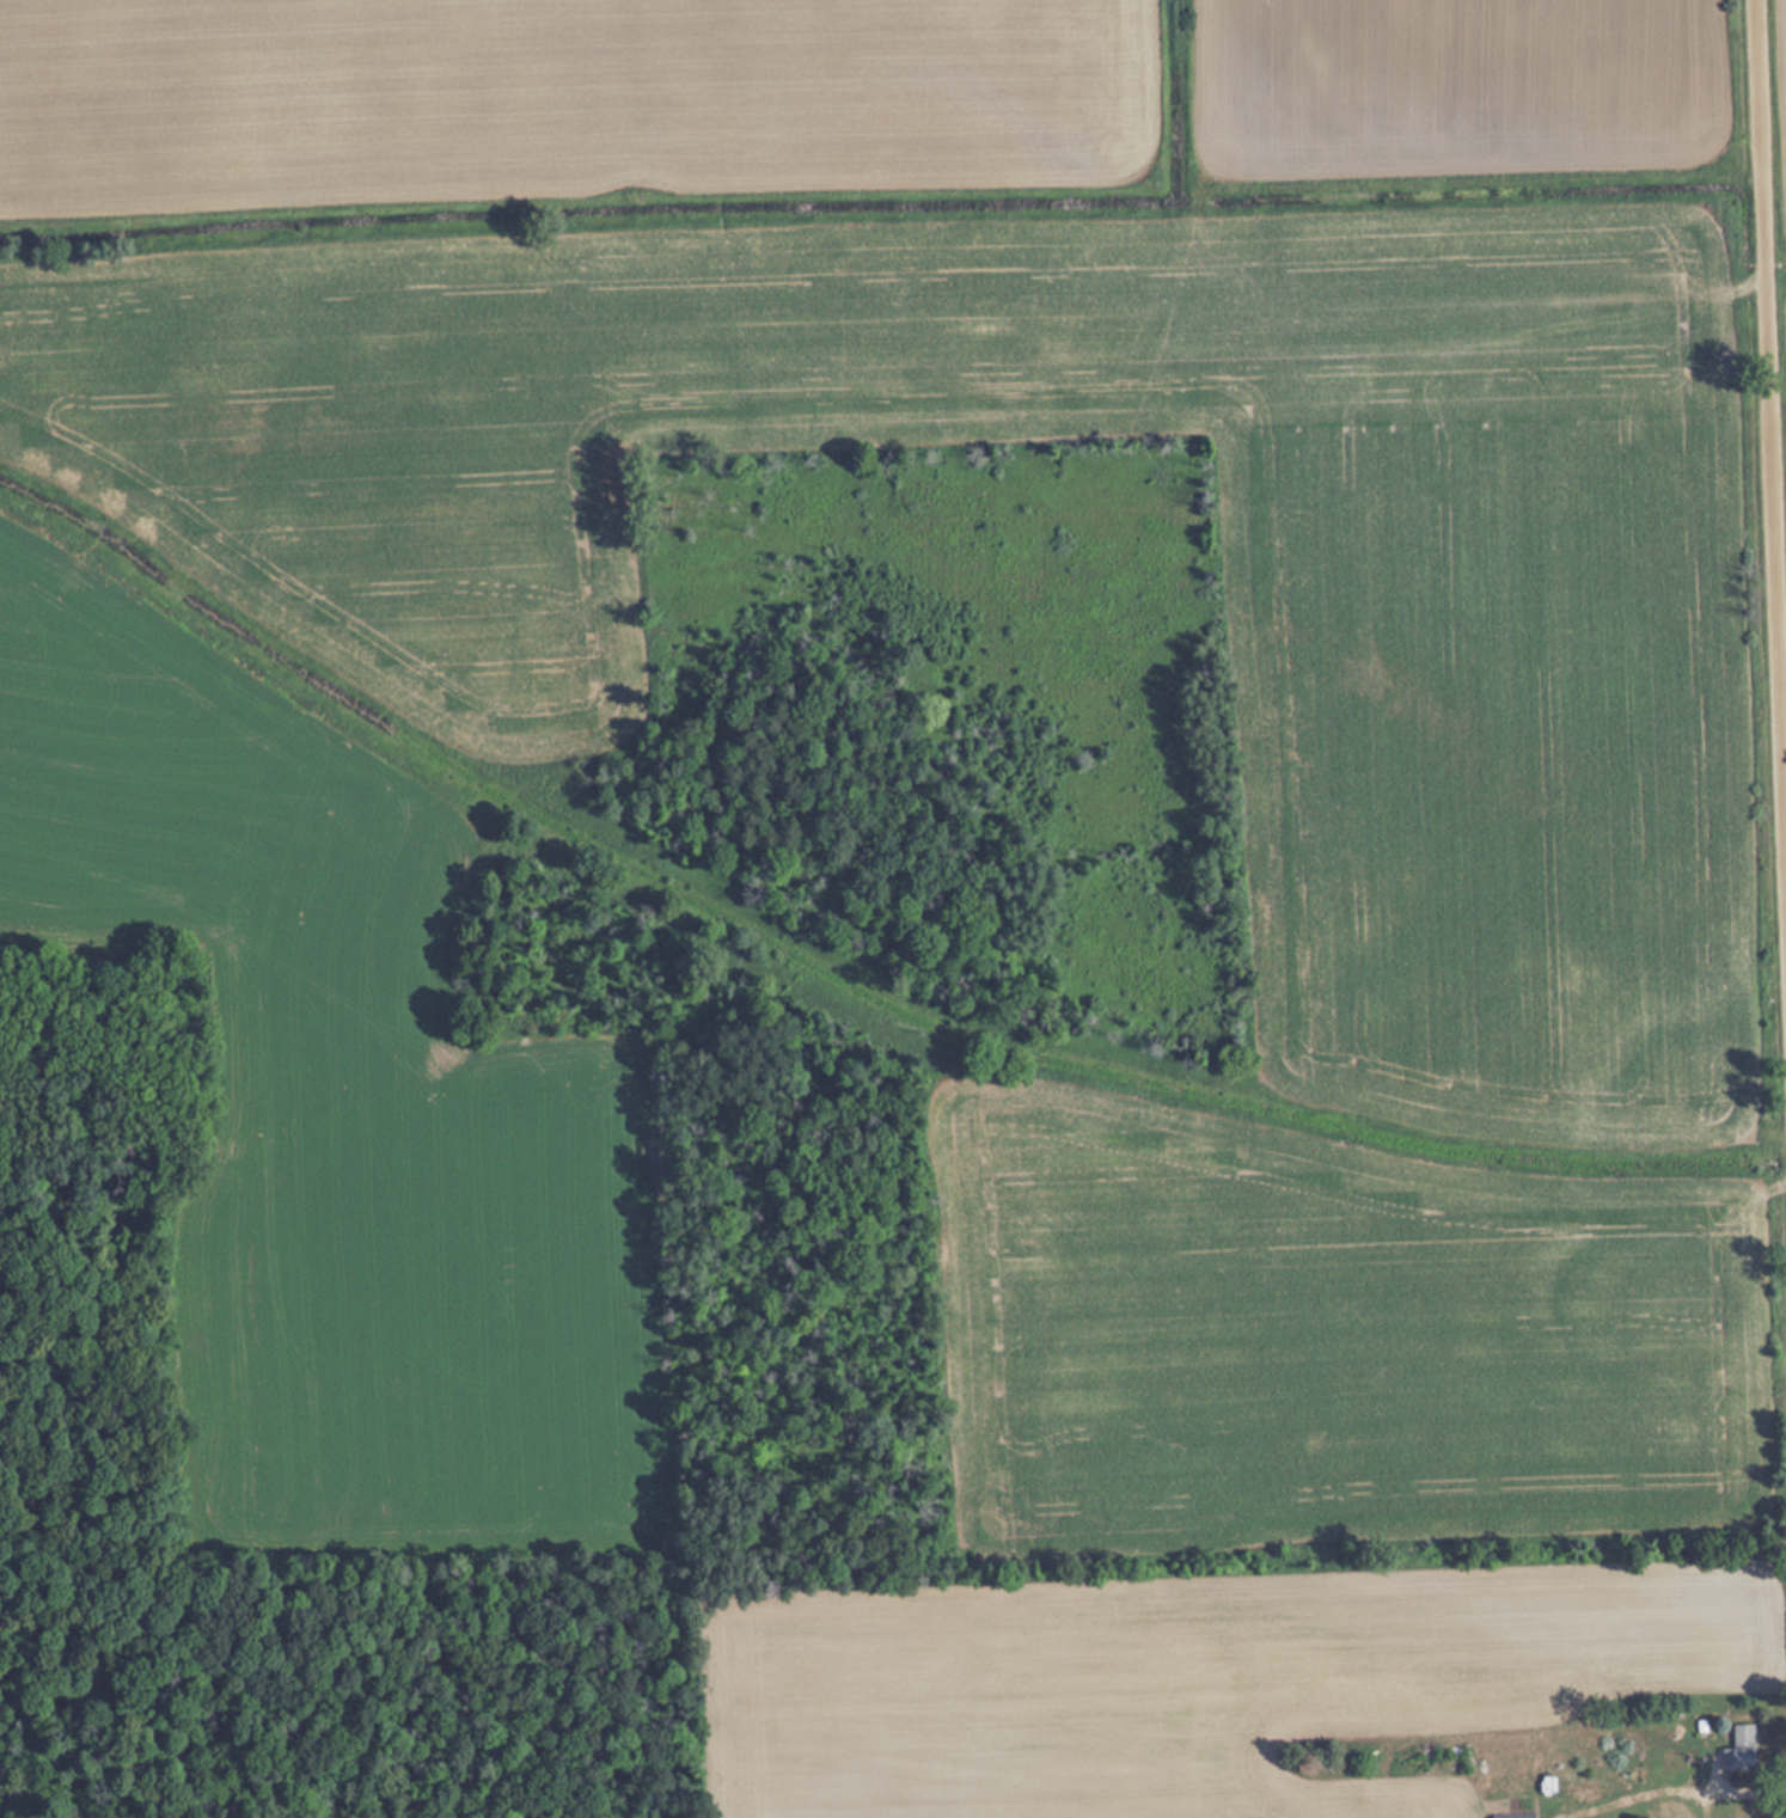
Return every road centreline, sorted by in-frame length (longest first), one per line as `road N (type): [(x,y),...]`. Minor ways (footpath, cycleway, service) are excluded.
road 1 (residential): [(1785,891),(1755,0)]

